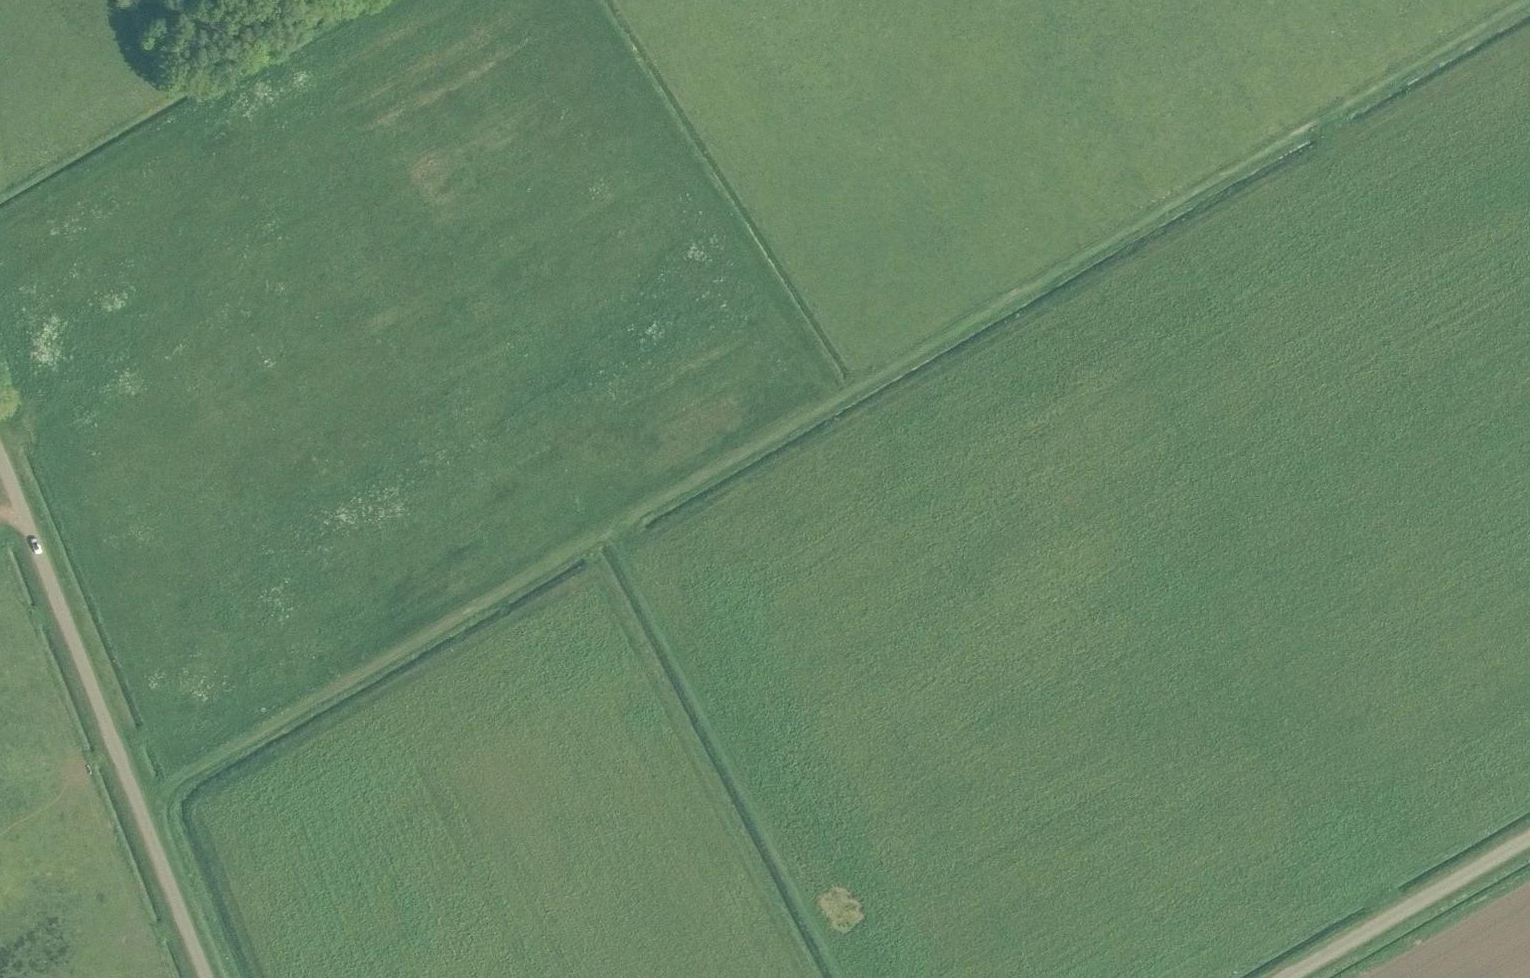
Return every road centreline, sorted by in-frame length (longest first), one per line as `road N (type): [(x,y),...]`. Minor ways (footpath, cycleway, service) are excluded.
road 1 (track): [(137,805),(1526,0)]
road 2 (unclassified): [(205,977),(0,459)]
road 3 (unclassified): [(1529,837),(1284,977)]

